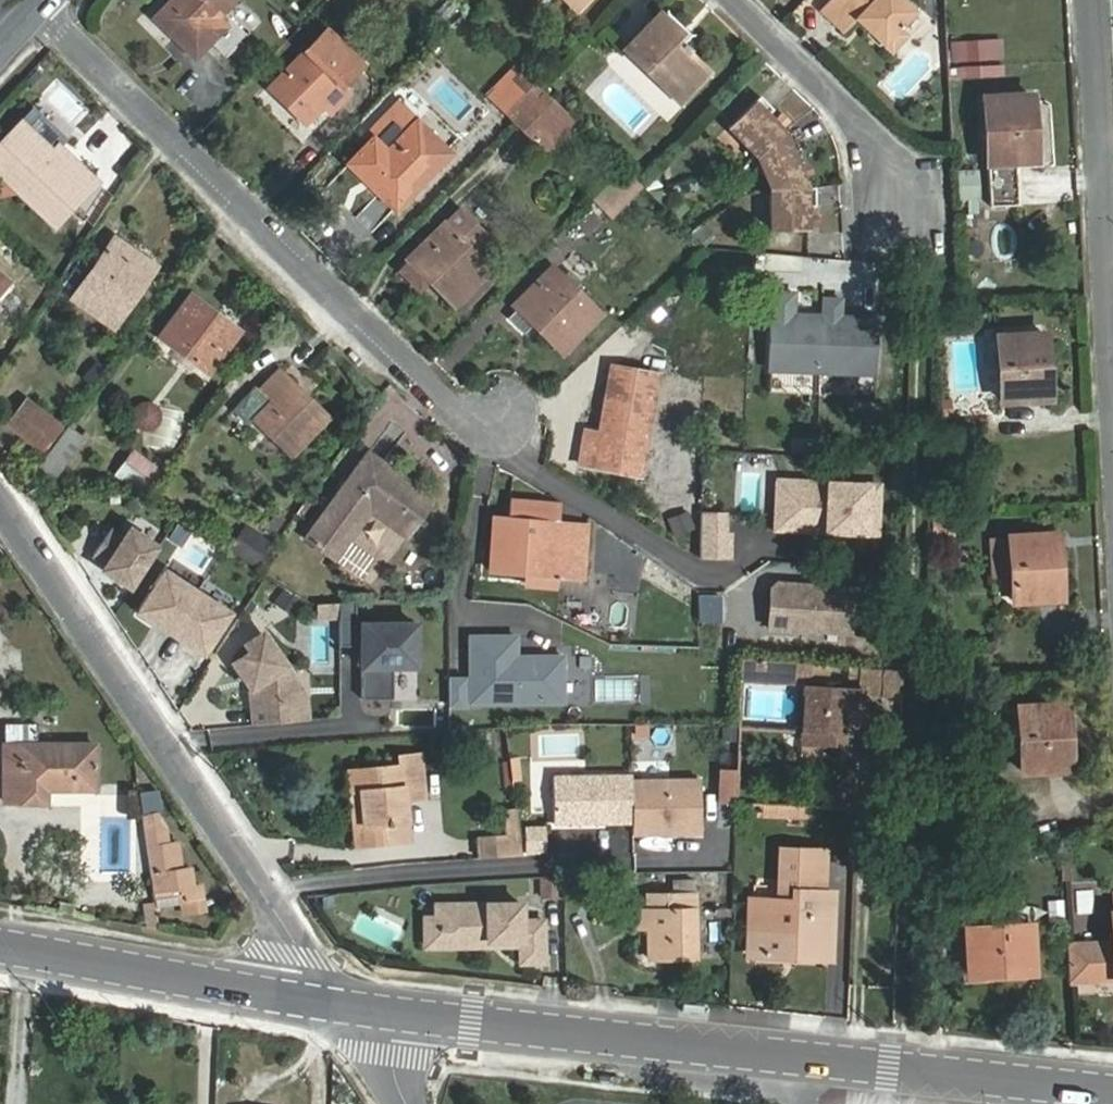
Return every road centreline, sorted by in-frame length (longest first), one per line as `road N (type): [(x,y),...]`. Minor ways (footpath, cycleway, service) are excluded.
road 1 (tertiary): [(387,1009),(1112,1092)]
road 2 (residential): [(41,0),(493,438)]
road 3 (residential): [(0,505),(275,910),(291,965),(289,997)]
road 4 (residential): [(1093,0),(1112,387)]
road 5 (tertiary): [(0,946),(289,997)]
road 6 (residential): [(733,0),(908,164)]

